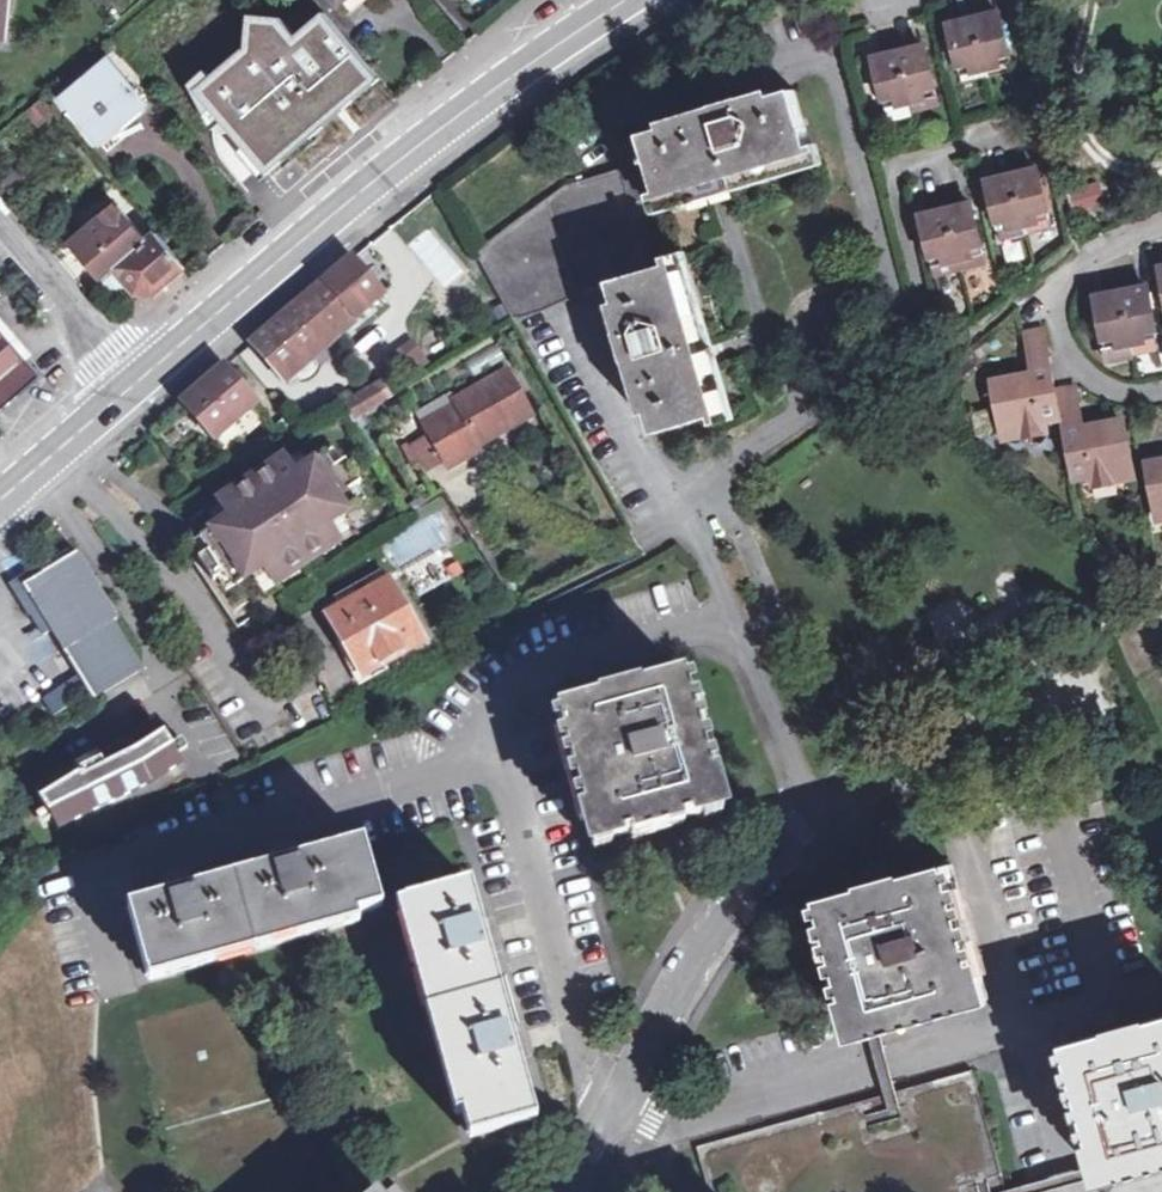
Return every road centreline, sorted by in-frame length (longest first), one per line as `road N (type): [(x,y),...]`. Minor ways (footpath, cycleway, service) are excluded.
road 1 (residential): [(604,1121),(699,957),(814,808),(678,504)]
road 2 (tertiary): [(129,390),(374,178),(626,0)]
road 3 (residential): [(604,1121),(669,1129),(1007,1033),(1049,1191)]
road 4 (residential): [(797,425),(907,341),(822,38)]
road 5 (residential): [(1161,391),(1103,385),(1079,371),(1059,347),(1053,315),(1054,279),(1161,223)]
road 6 (residential): [(822,38),(816,21),(629,96)]
road 7 (residential): [(678,504),(566,317)]
road 8 (residential): [(0,230),(129,390)]
road 9 (residential): [(733,232),(797,425)]
road 10 (tertiary): [(0,502),(129,390)]
road 11 (residential): [(797,425),(678,504)]

